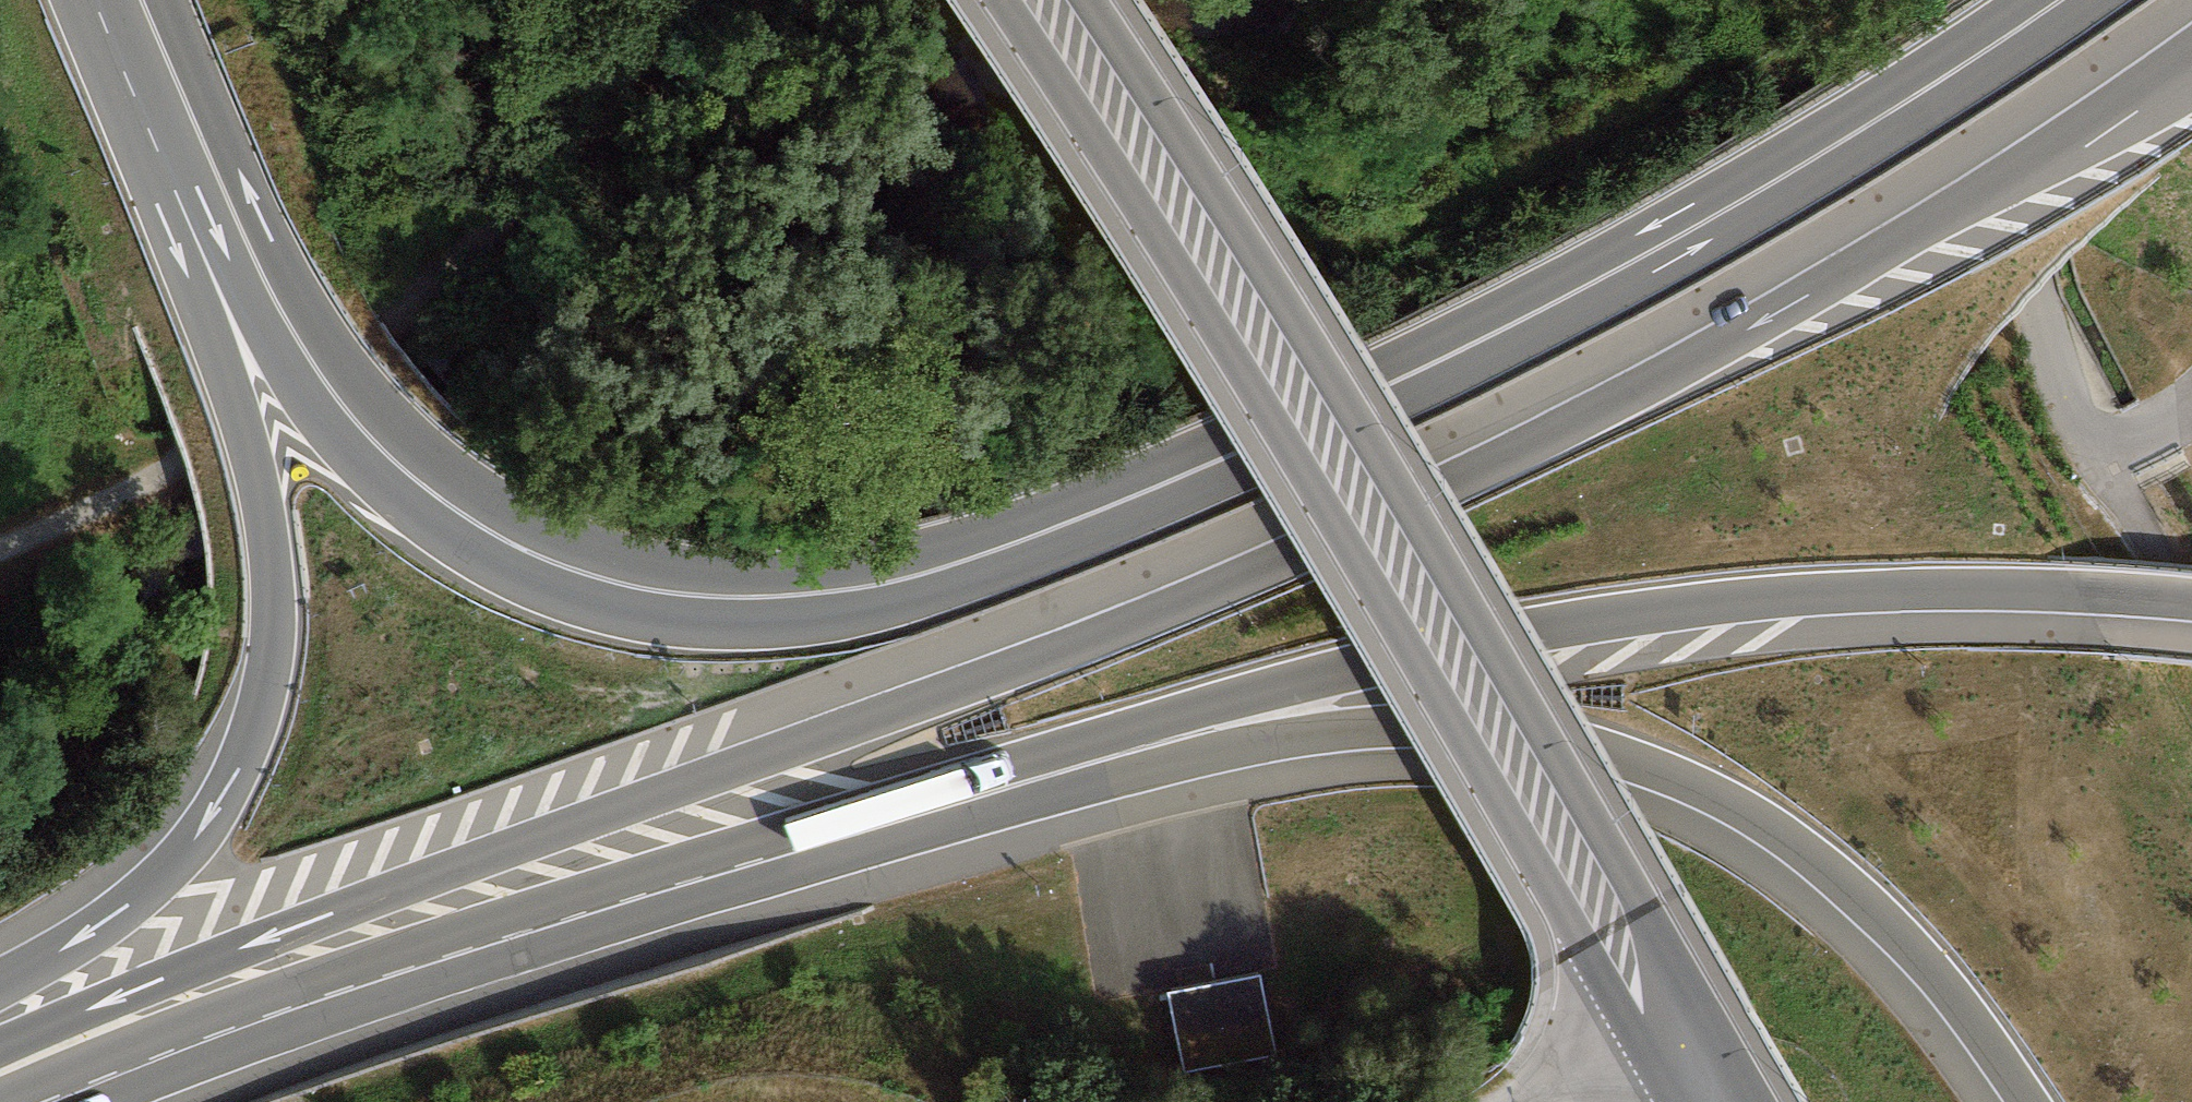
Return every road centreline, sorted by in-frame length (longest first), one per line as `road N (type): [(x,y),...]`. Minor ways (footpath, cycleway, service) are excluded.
road 1 (trunk): [(2191,63),(1757,323),(1296,556),(0,1044)]
road 2 (secondary): [(2061,0),(1721,213),(1378,387),(1000,550),(822,593),(757,597),(637,588),(528,552),(440,498),(338,398),(181,148)]
road 3 (motorway): [(270,1016),(846,809),(1333,673),(1573,623),(1823,598),(1955,594),(2191,604)]
road 4 (trunk): [(270,1016),(860,855),(1118,775),(1301,737),(1462,730),(1623,758),(1767,827),(1890,928),(2025,1101)]
road 5 (secondary): [(1046,0),(1249,310),(1719,1101)]
road 6 (trunk): [(181,148),(270,552),(274,621),(260,708),(232,780),(169,867),(117,915),(0,980)]
road 7 (track): [(668,0),(499,232),(414,305),(182,463),(0,543)]
road 8 (trunk): [(50,1101),(270,1016)]
road 9 (secondary): [(181,148),(119,0)]

